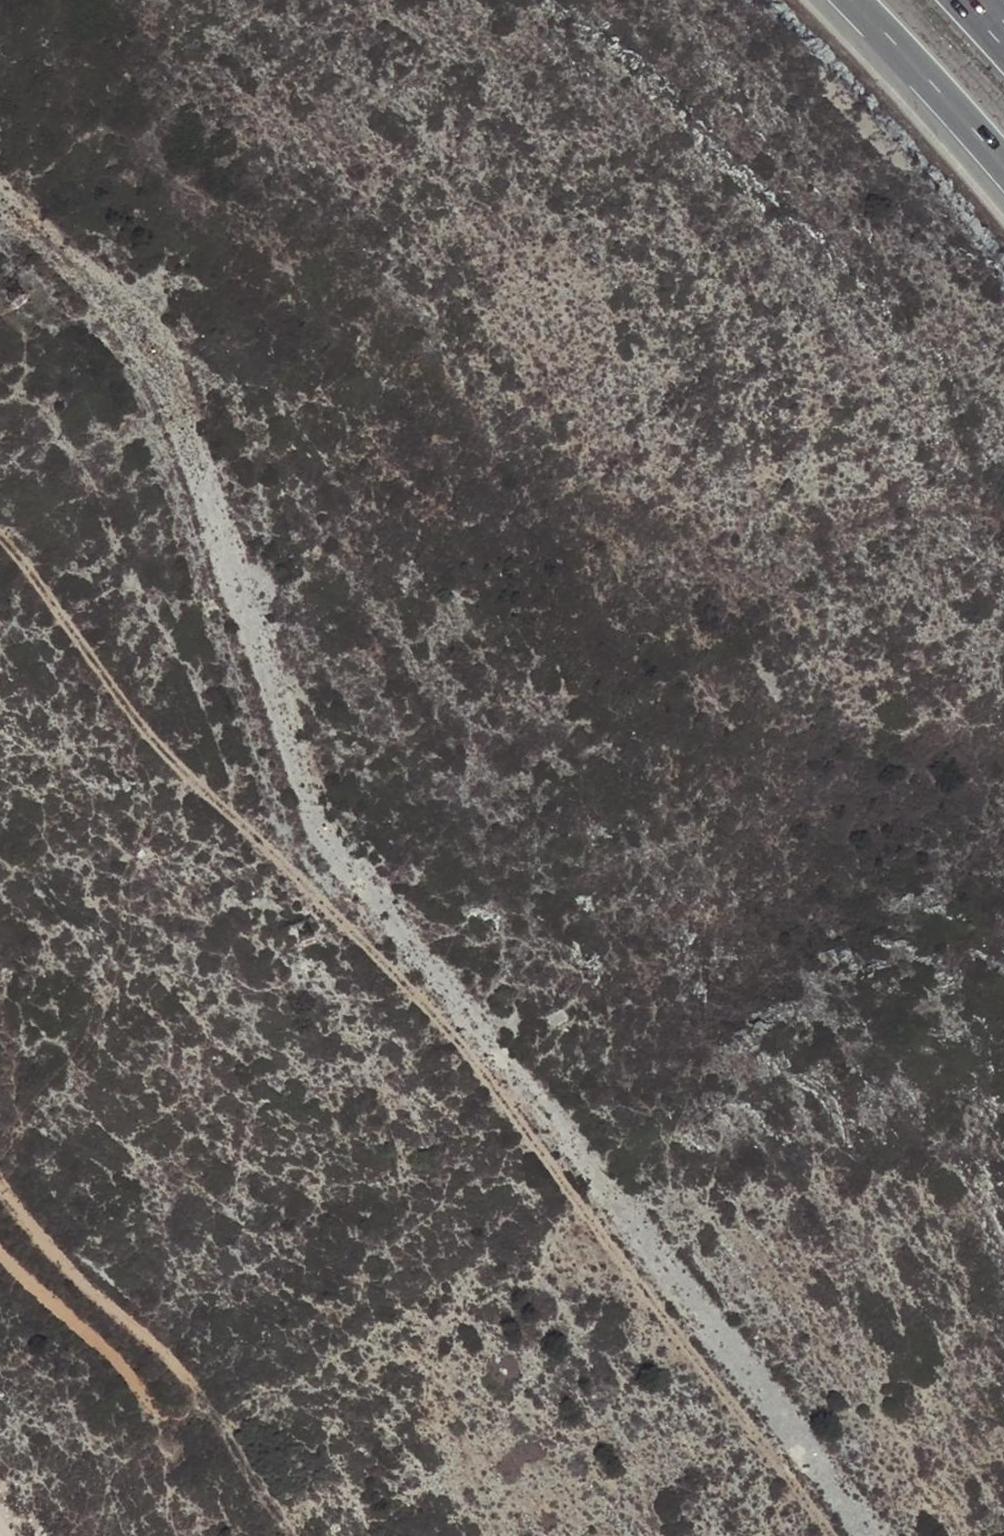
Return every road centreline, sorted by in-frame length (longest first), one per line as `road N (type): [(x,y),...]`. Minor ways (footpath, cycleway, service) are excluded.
road 1 (track): [(827,1535),(383,948),(135,722),(0,535)]
road 2 (motorway): [(857,0),(1003,162)]

